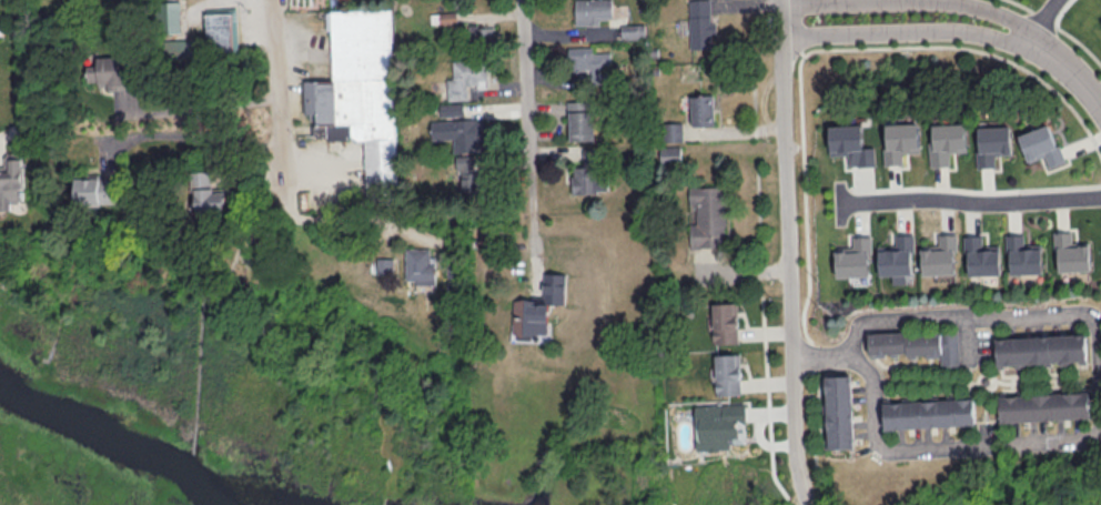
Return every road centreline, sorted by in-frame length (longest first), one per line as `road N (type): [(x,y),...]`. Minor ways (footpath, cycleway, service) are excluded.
road 1 (residential): [(1100,429),(1089,440),(895,453),(877,433),(871,380),(848,353),(867,316),(1083,309),(1097,321),(1100,403)]
road 2 (residential): [(786,0),(796,465),(811,504)]
road 3 (residential): [(1033,42),(1010,20),(962,8),(787,14)]
road 4 (residential): [(1100,194),(844,203)]
road 5 (residential): [(787,40),(960,33),(1033,42)]
road 6 (residential): [(527,0),(539,204)]
road 7 (residential): [(276,0),(290,188)]

